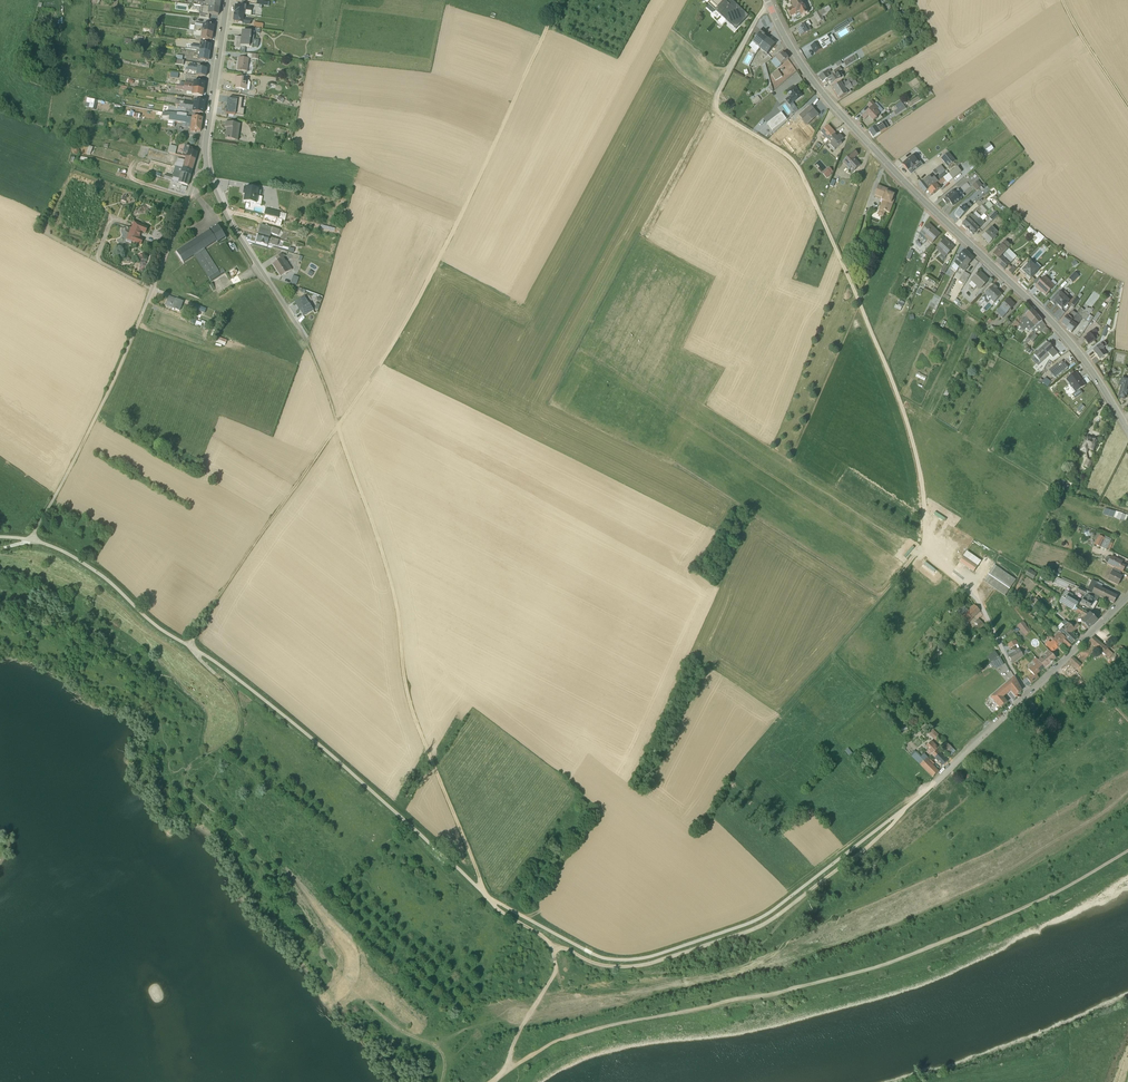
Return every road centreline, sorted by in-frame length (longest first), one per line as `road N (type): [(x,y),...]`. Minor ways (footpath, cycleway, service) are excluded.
road 1 (track): [(1127,851),(1026,908),(899,960),(569,1037),(502,1074)]
road 2 (track): [(921,554),(925,506),(906,422),(822,219),(791,161),(713,108),(770,7)]
road 3 (residential): [(767,0),(821,94),(1048,320),(1127,432)]
road 4 (track): [(338,426),(449,242),(559,0)]
road 5 (track): [(479,879),(415,718),(394,593),(338,426)]
road 6 (track): [(555,947),(614,969),(739,937),(886,832)]
road 7 (track): [(966,590),(921,554),(914,557),(781,711)]
road 8 (track): [(189,647),(338,426)]
road 9 (unclassified): [(147,303),(30,541)]
road 10 (residential): [(304,340),(207,174)]
road 11 (residential): [(207,174),(227,0)]
road 12 (residential): [(207,174),(193,187),(147,303)]
road 13 (track): [(502,1074),(553,974),(555,947)]
road 14 (residential): [(1028,695),(1127,597)]
road 15 (residential): [(933,786),(1028,695)]
road 16 (track): [(1061,0),(1127,112)]
road 17 (track): [(215,676),(238,706),(239,731),(189,768)]
road 18 (unclassified): [(1028,695),(966,590)]

